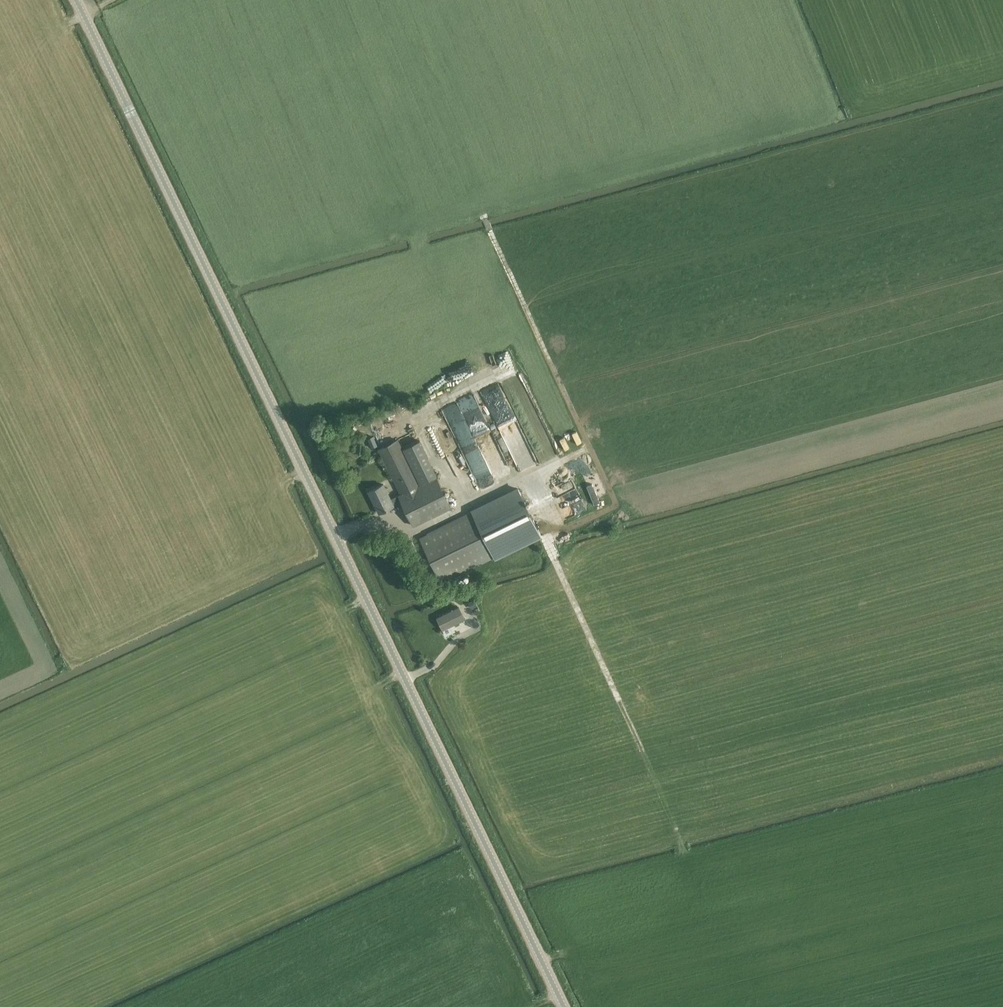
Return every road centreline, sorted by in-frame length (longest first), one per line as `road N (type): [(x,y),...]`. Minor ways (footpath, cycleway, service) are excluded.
road 1 (tertiary): [(565,1006),(74,0)]

